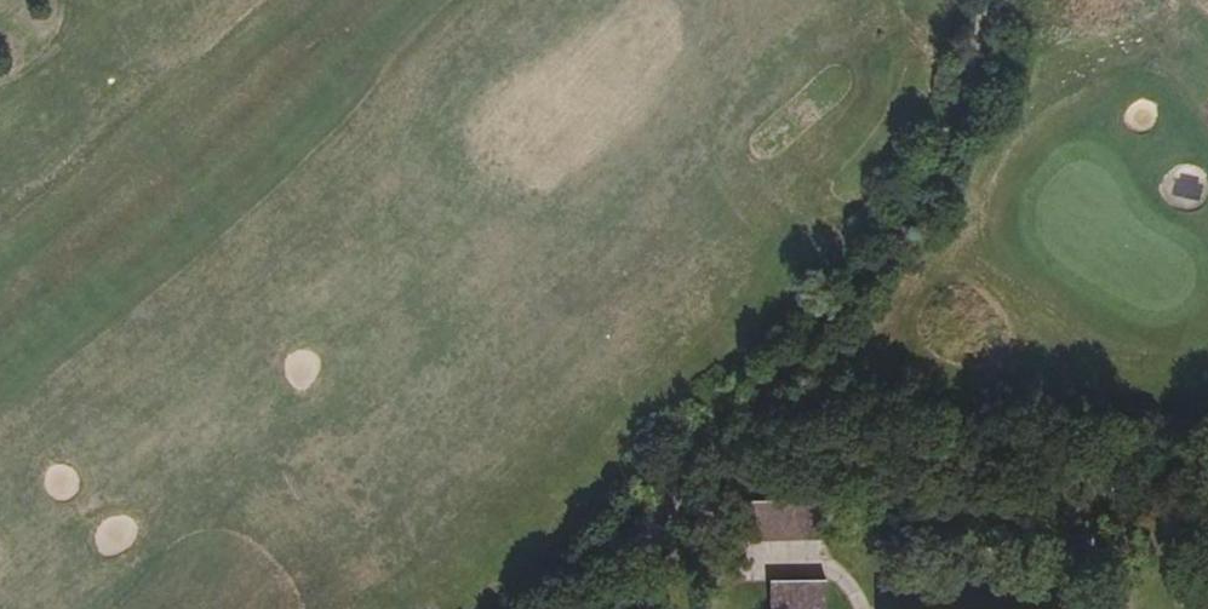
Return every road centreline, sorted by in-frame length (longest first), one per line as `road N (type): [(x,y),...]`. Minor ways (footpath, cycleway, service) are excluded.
road 1 (residential): [(609,608),(731,467),(912,215),(994,0)]

